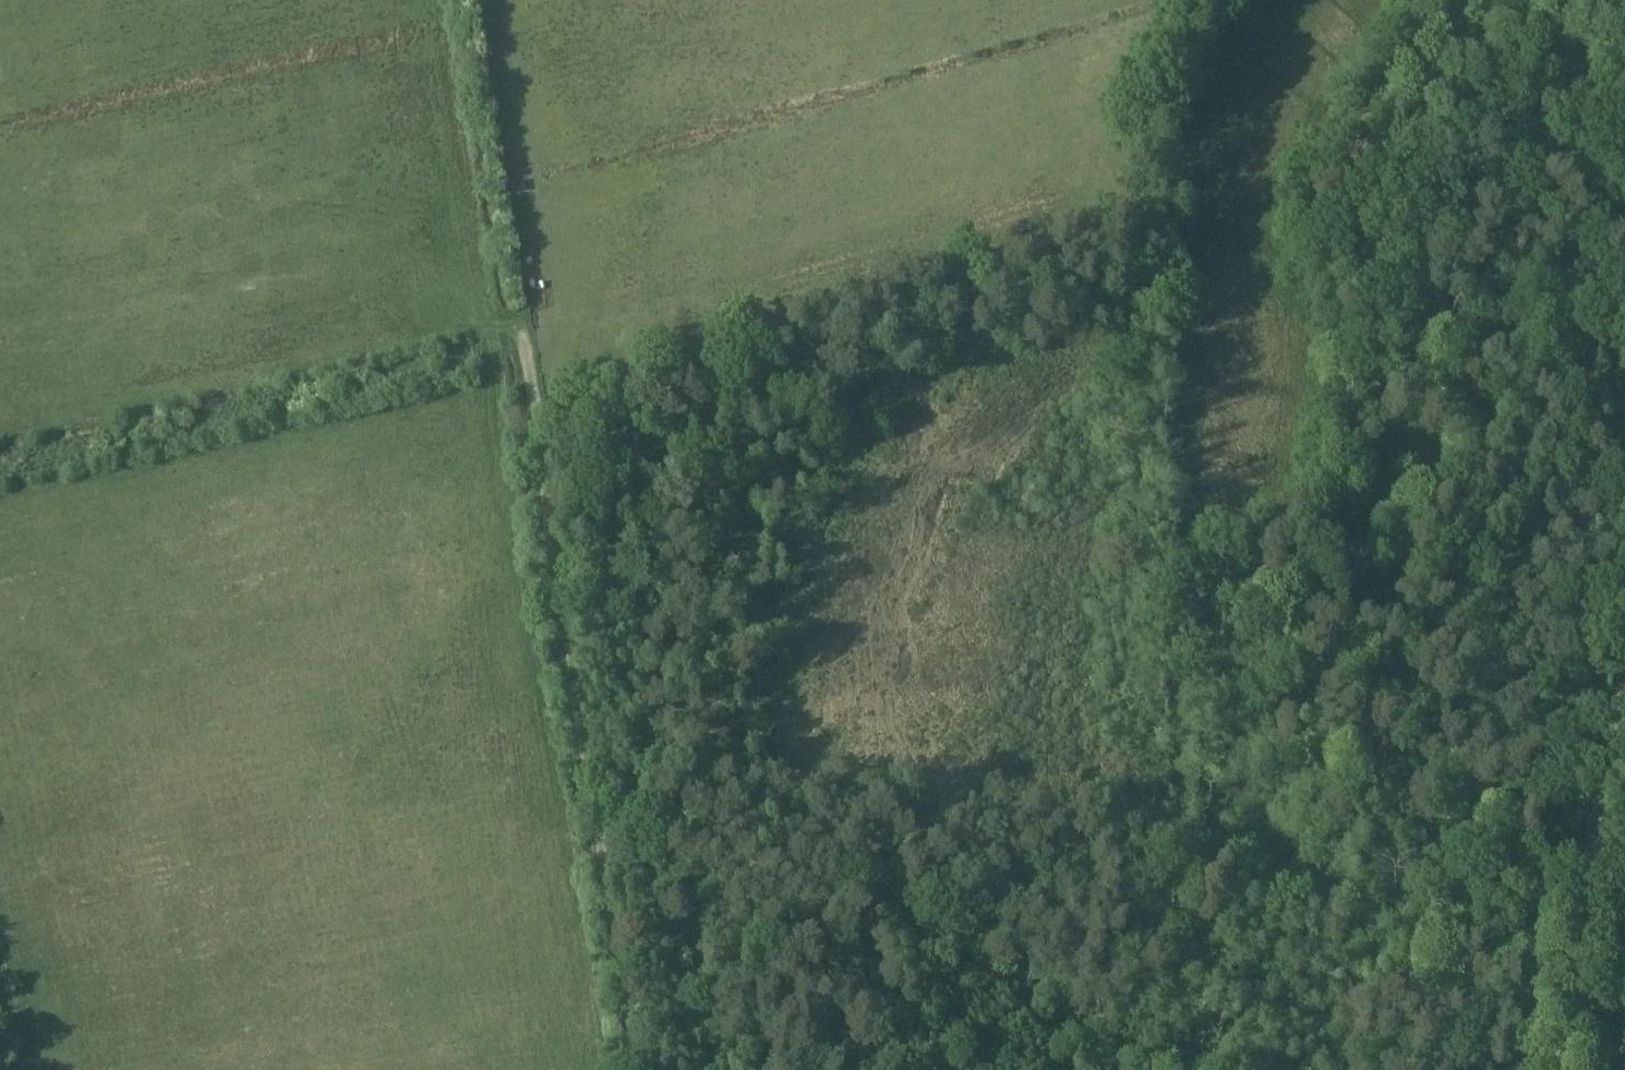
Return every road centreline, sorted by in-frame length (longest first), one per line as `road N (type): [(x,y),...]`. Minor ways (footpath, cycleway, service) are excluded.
road 1 (track): [(634,1069),(517,329)]
road 2 (tertiary): [(1571,1069),(1592,890),(1624,731)]

